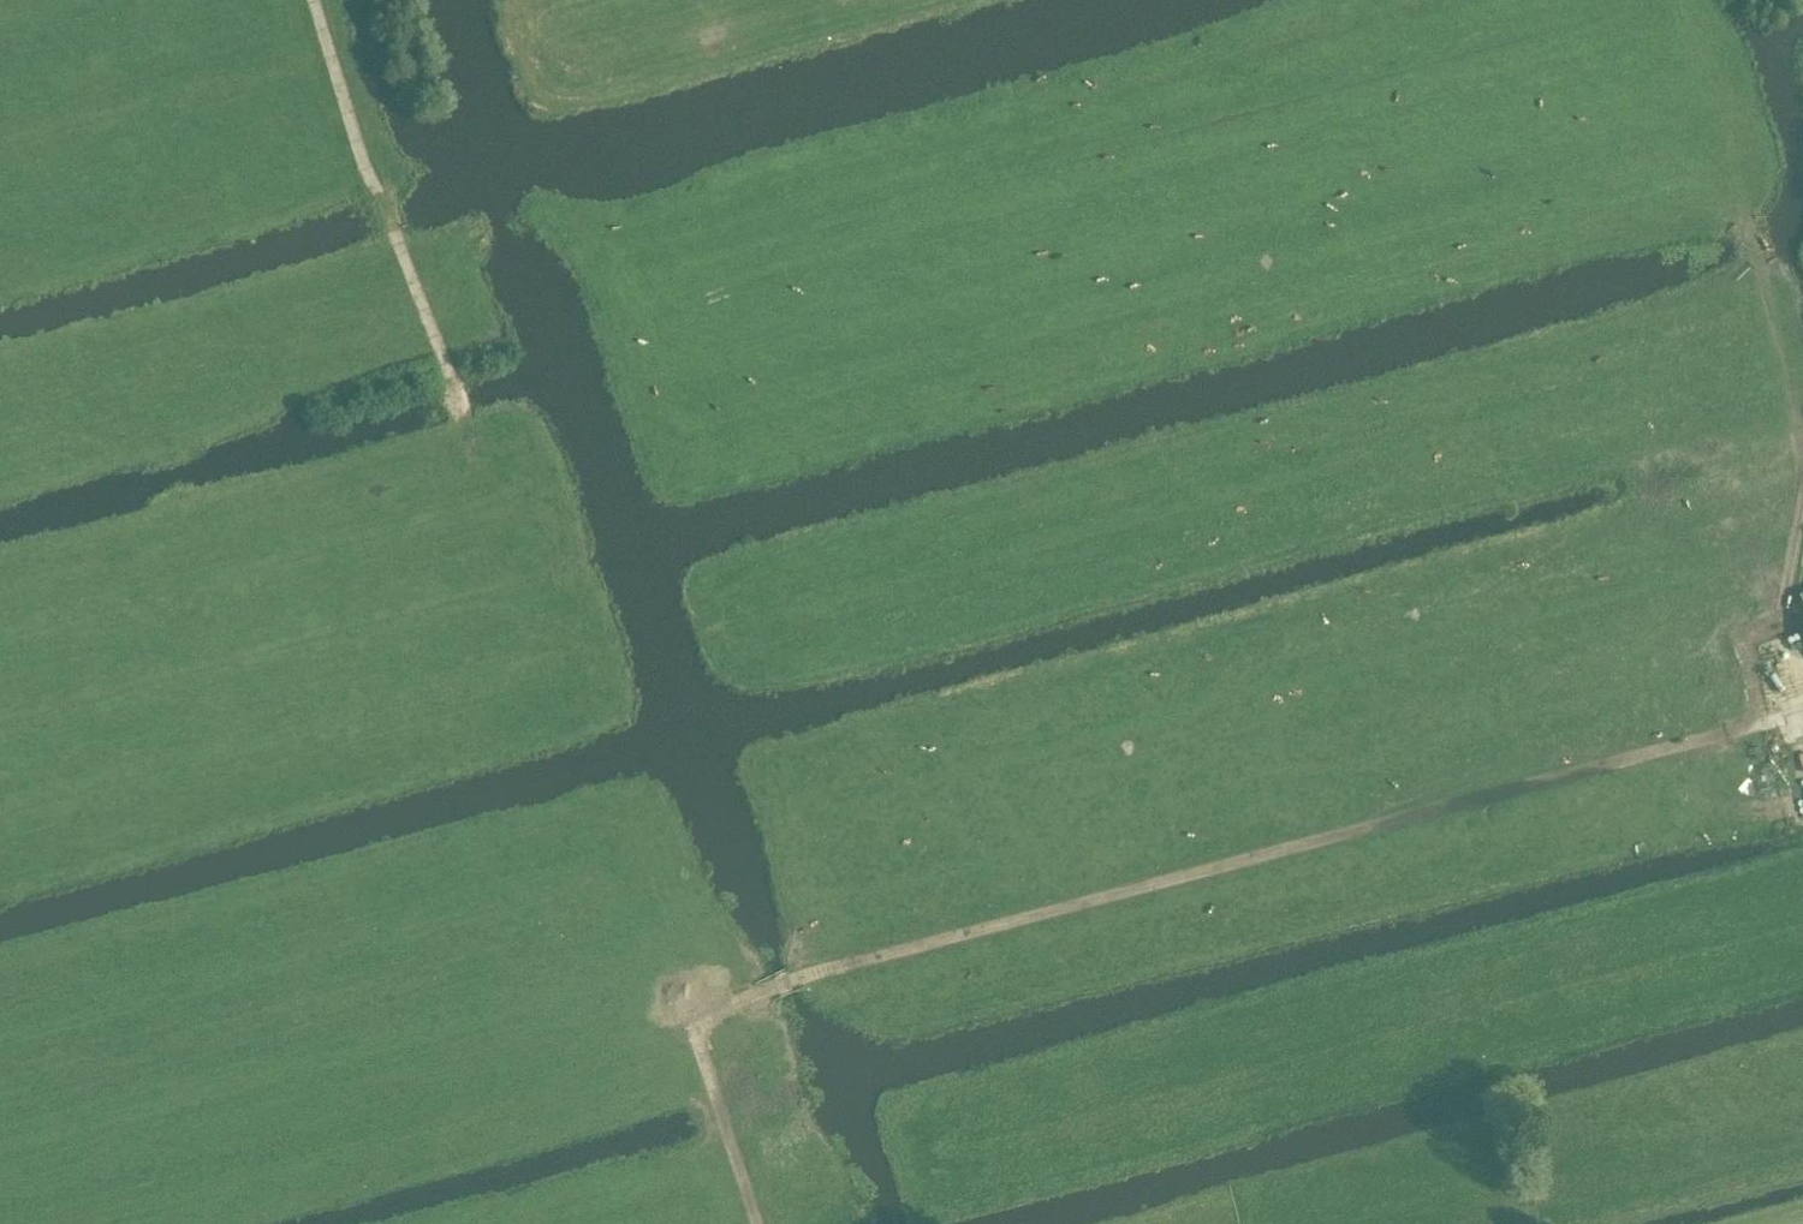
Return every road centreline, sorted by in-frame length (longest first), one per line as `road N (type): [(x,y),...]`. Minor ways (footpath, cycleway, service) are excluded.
road 1 (track): [(759,1223),(701,1044),(707,1017),(798,979),(1802,713)]
road 2 (track): [(451,377),(365,169),(314,0)]

